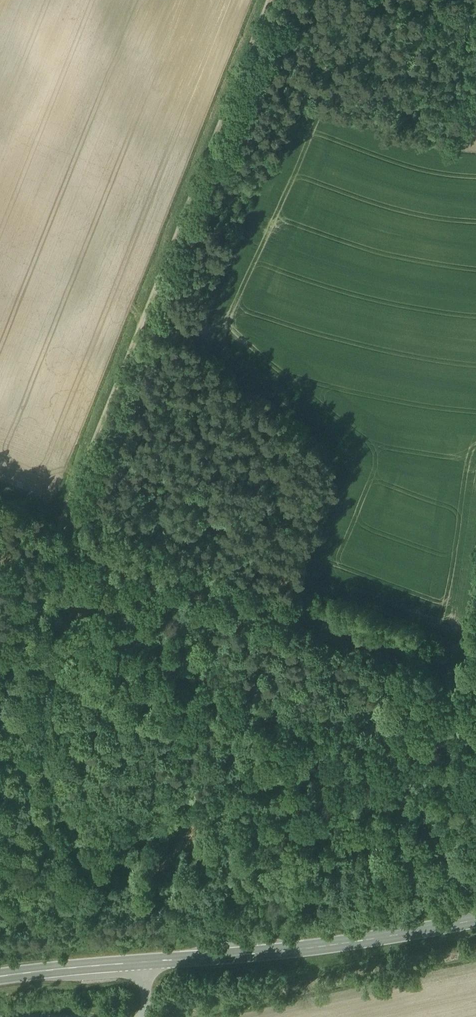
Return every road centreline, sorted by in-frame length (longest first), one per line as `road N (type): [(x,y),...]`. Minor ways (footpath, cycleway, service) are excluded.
road 1 (track): [(105,543),(276,0)]
road 2 (unclassified): [(475,685),(105,543)]
road 3 (secondary): [(146,961),(333,945),(475,920)]
road 4 (secondary): [(0,975),(146,961)]

